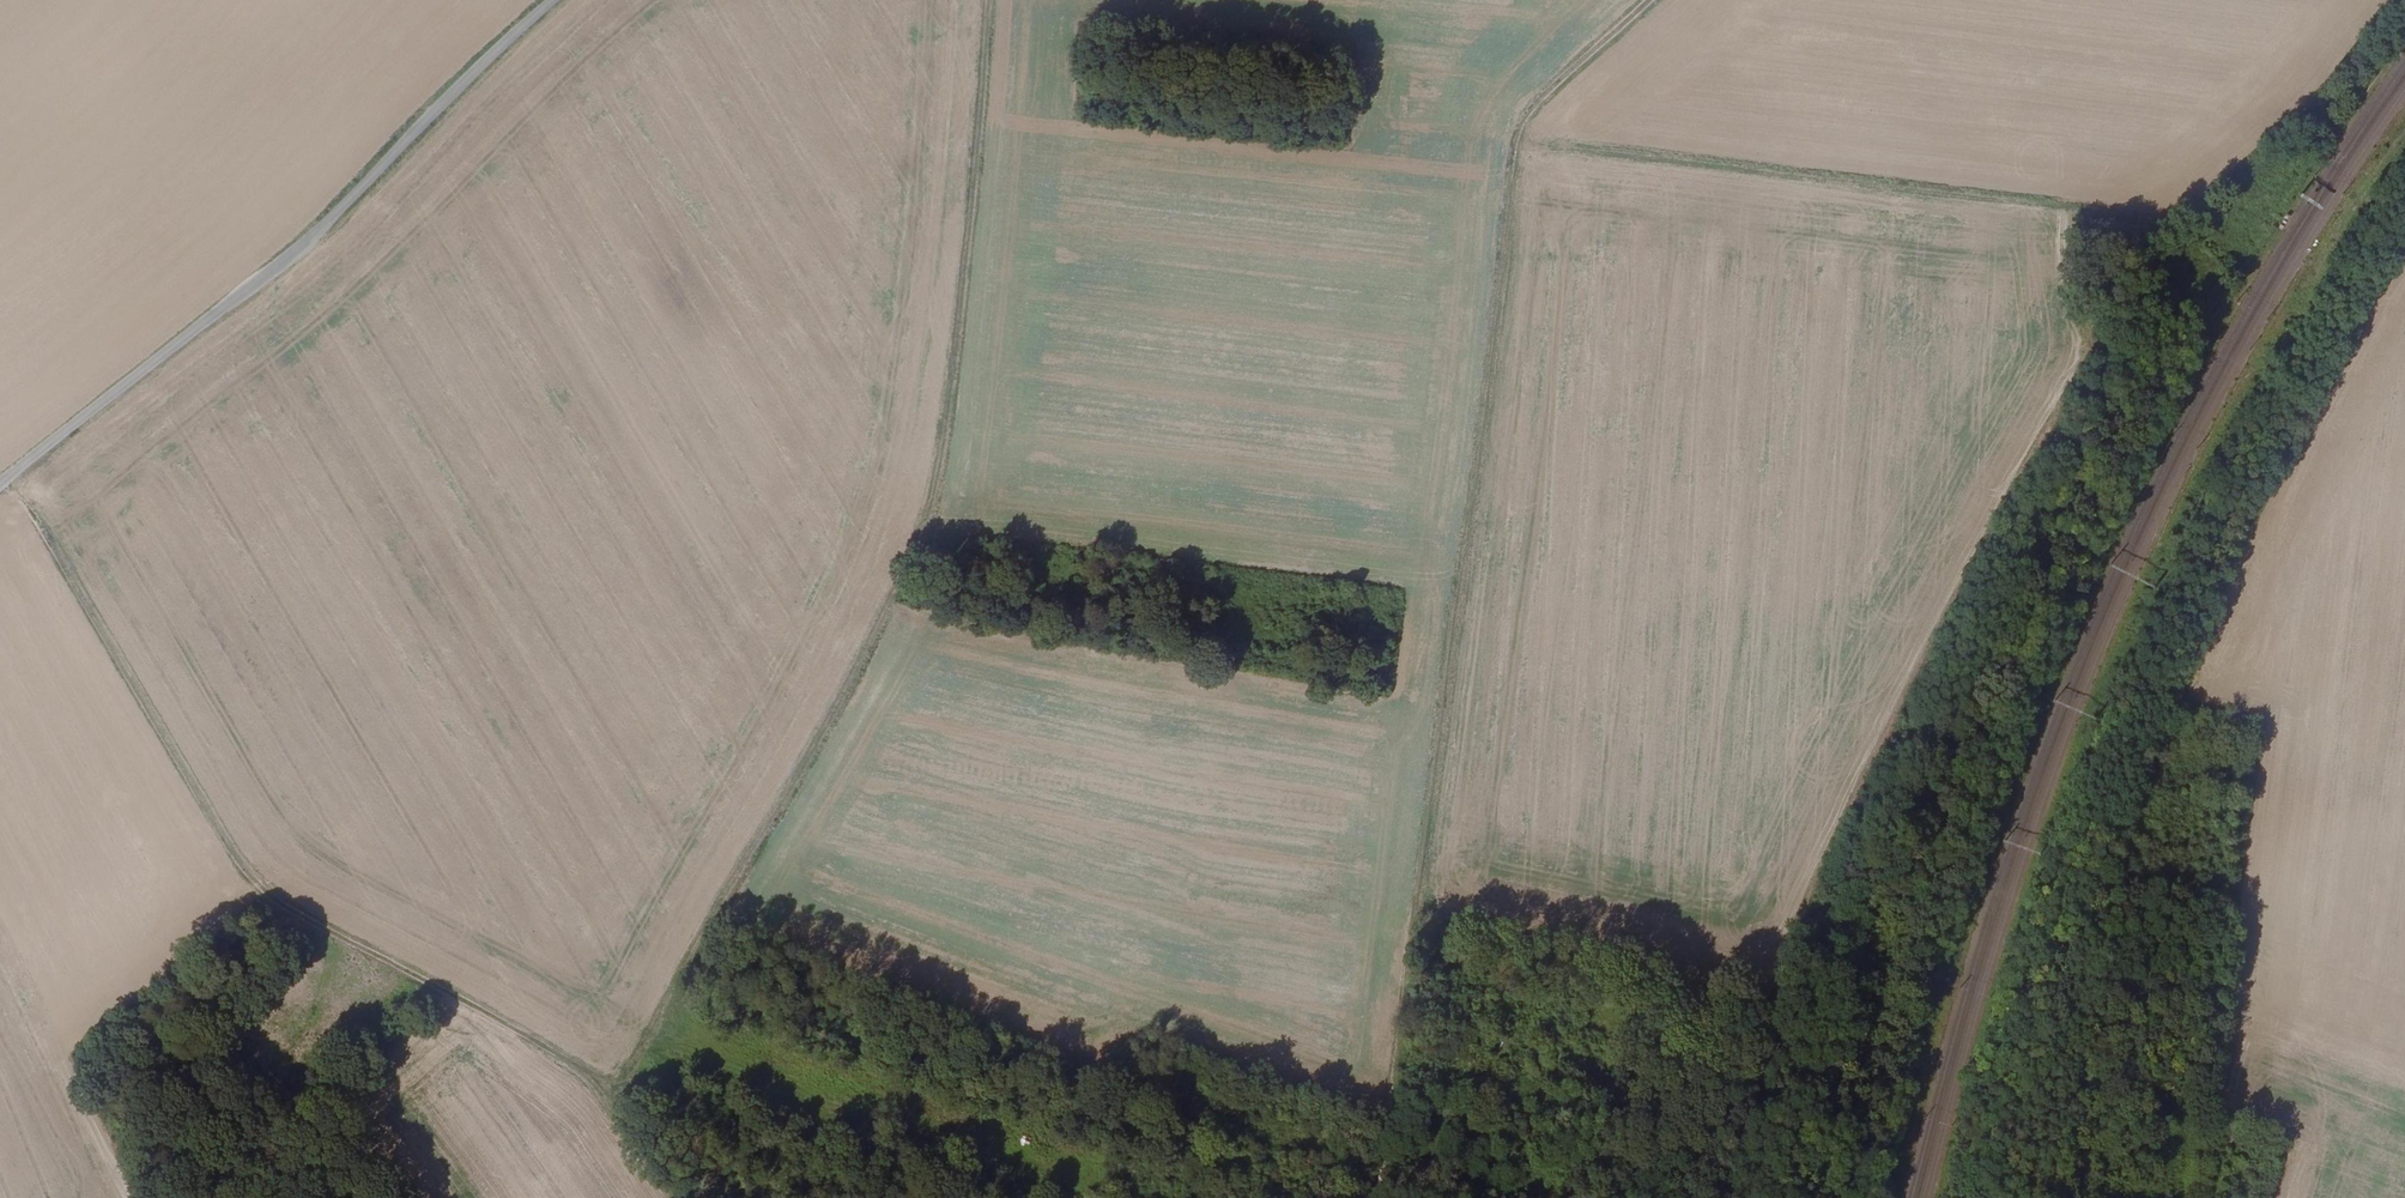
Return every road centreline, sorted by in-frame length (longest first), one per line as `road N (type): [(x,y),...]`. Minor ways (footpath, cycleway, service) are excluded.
road 1 (track): [(1637,0),(1526,106),(1500,158),(1374,1197)]
road 2 (track): [(9,475),(233,865),(262,899),(587,1082),(664,1197)]
road 3 (unclassified): [(0,483),(301,243),(463,72),(547,0)]

